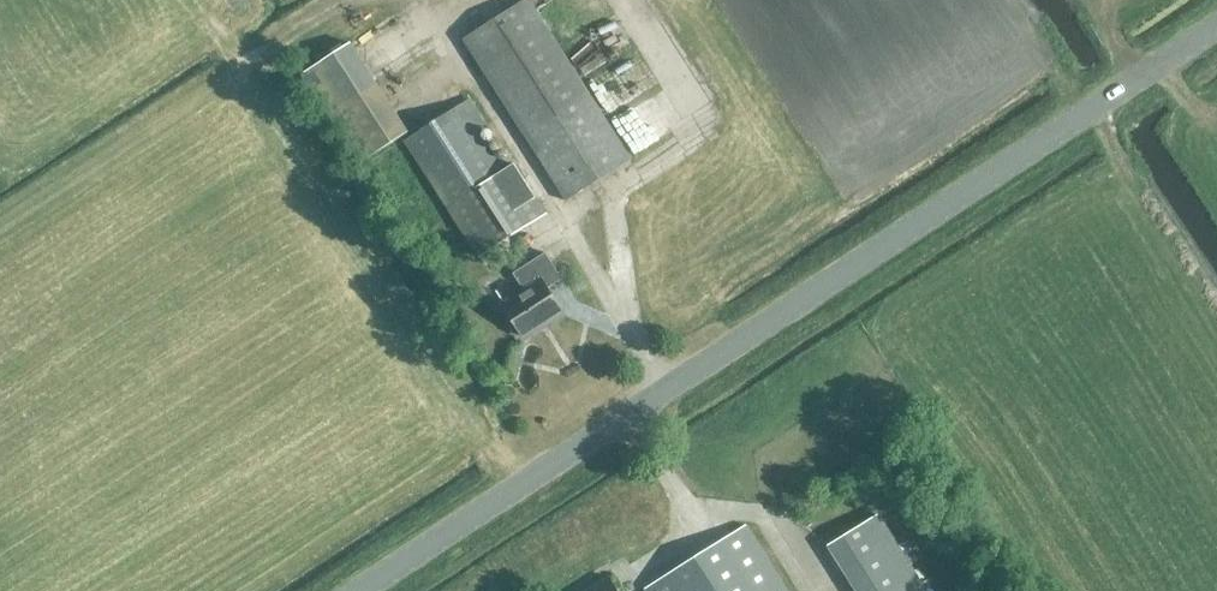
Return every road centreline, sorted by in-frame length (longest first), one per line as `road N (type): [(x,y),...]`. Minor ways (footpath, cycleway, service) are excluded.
road 1 (tertiary): [(366,590),(1216,29)]

